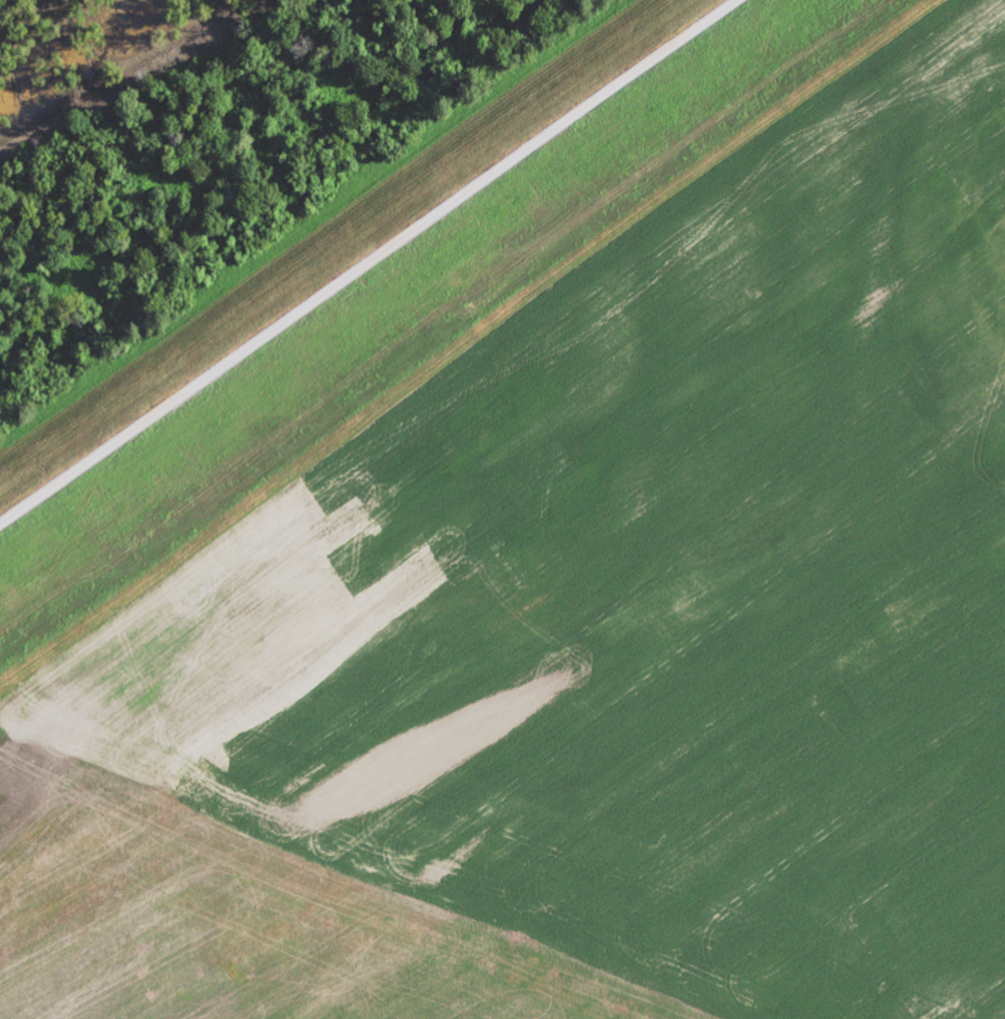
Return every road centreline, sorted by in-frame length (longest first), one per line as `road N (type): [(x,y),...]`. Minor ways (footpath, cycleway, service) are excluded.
road 1 (residential): [(0,520),(737,0)]

